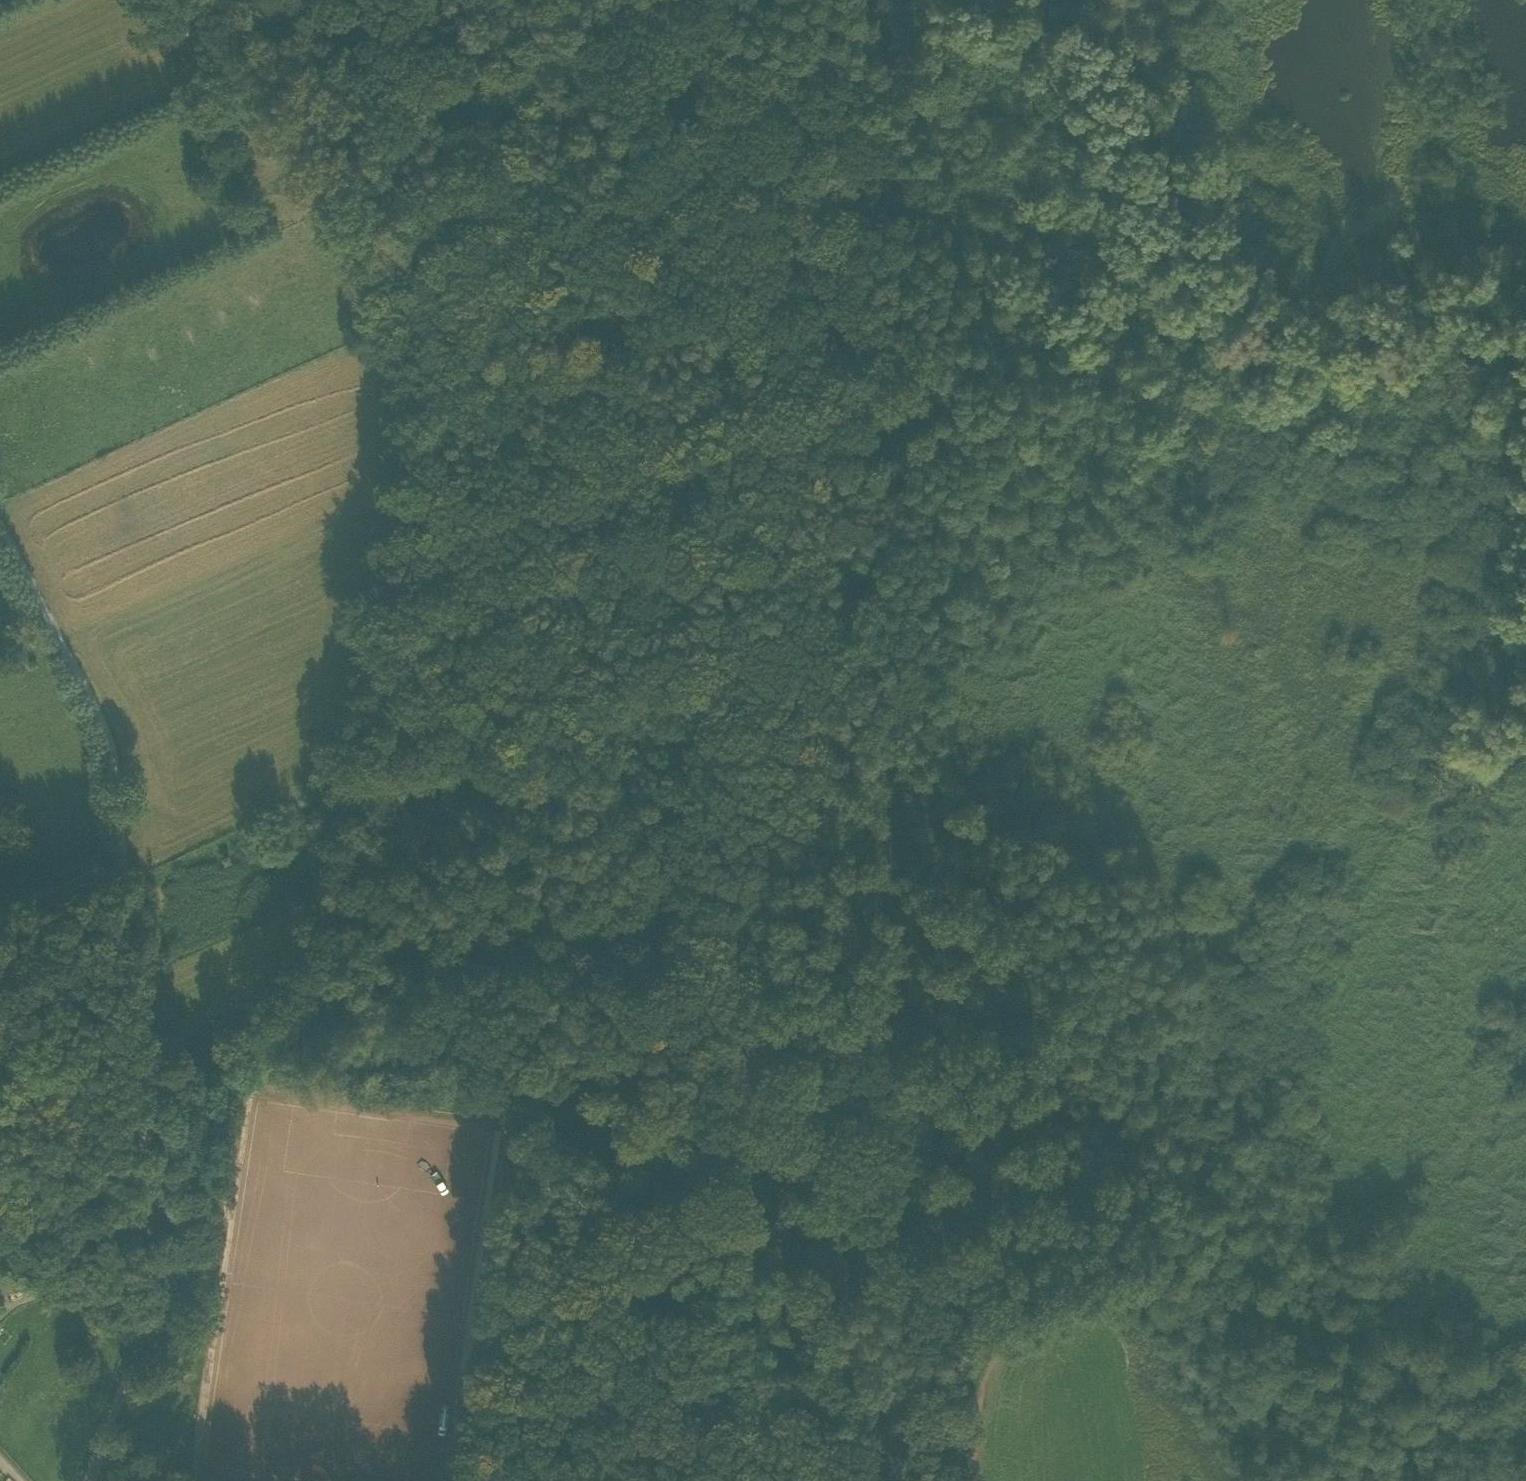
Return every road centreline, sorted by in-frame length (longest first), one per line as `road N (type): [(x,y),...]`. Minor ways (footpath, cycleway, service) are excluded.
road 1 (track): [(0,532),(110,742),(161,1285),(84,1480)]

